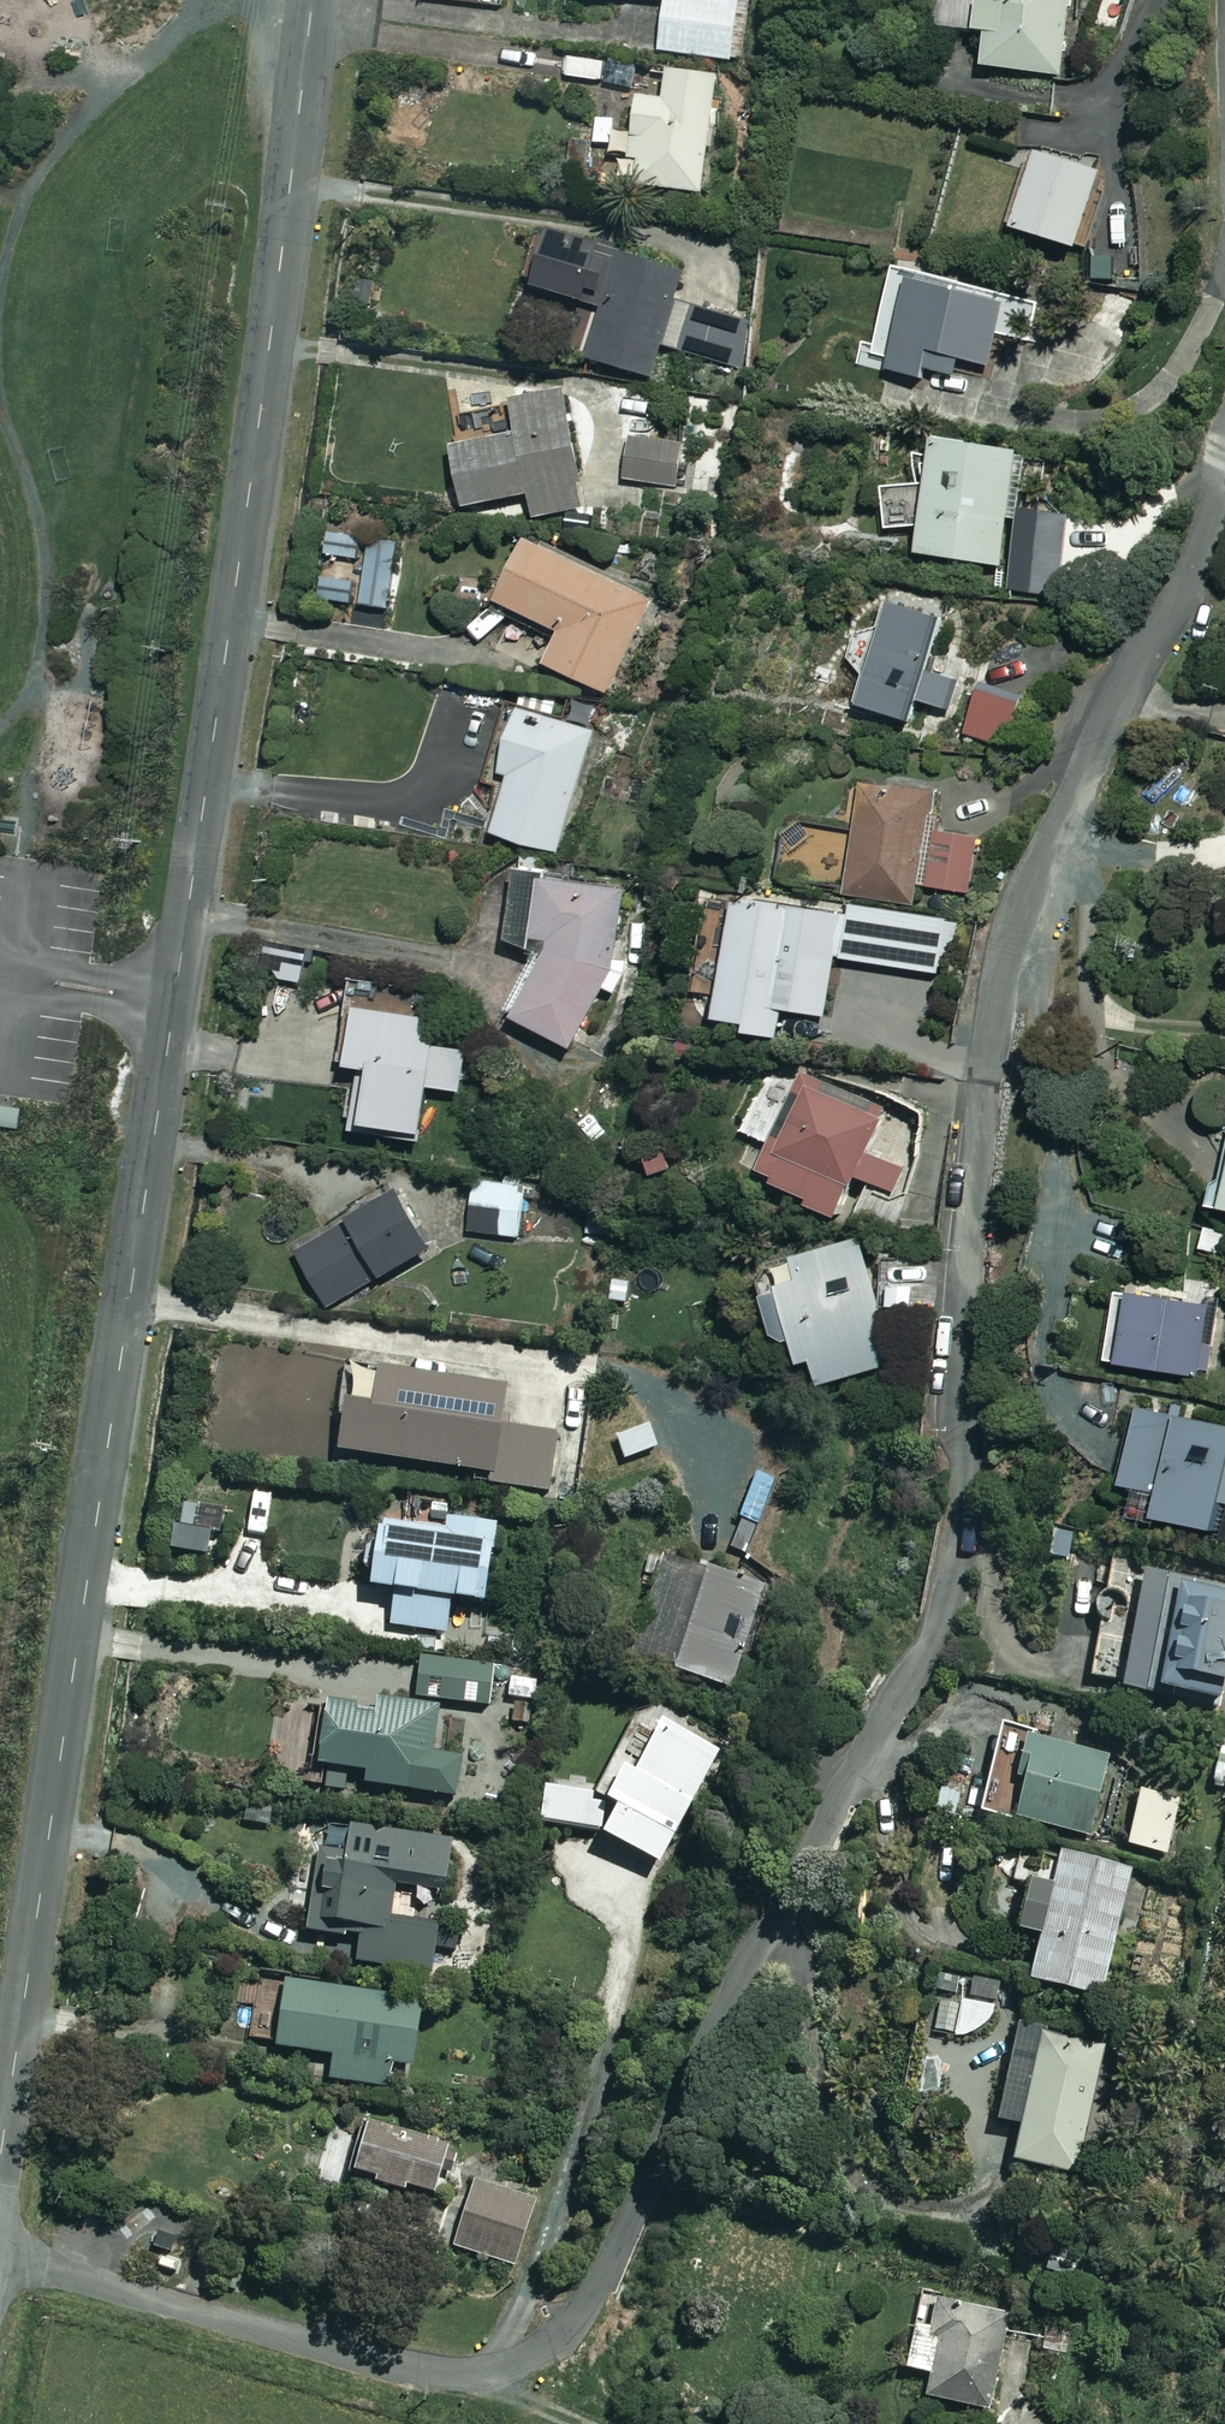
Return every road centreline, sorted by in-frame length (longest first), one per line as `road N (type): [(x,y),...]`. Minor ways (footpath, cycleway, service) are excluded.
road 1 (residential): [(0,2264),(415,2373),(472,2378),(518,2365),(591,2305),(620,2259),(708,2036),(951,1607),(969,1218),(996,1000),(1017,926),(1224,462)]
road 2 (residential): [(0,2158),(209,776),(311,0)]

